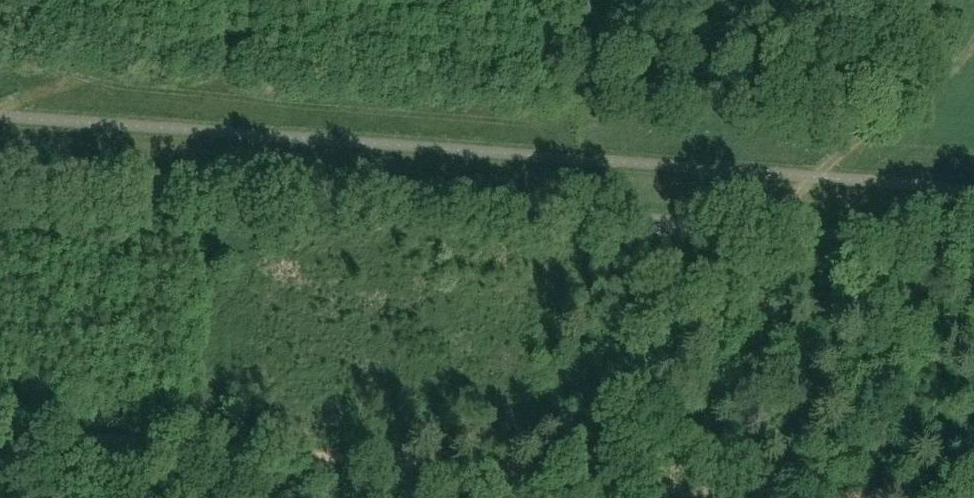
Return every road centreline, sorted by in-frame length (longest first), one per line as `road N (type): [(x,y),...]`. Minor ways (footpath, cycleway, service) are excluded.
road 1 (tertiary): [(973,247),(0,174)]
road 2 (track): [(0,441),(750,497)]

